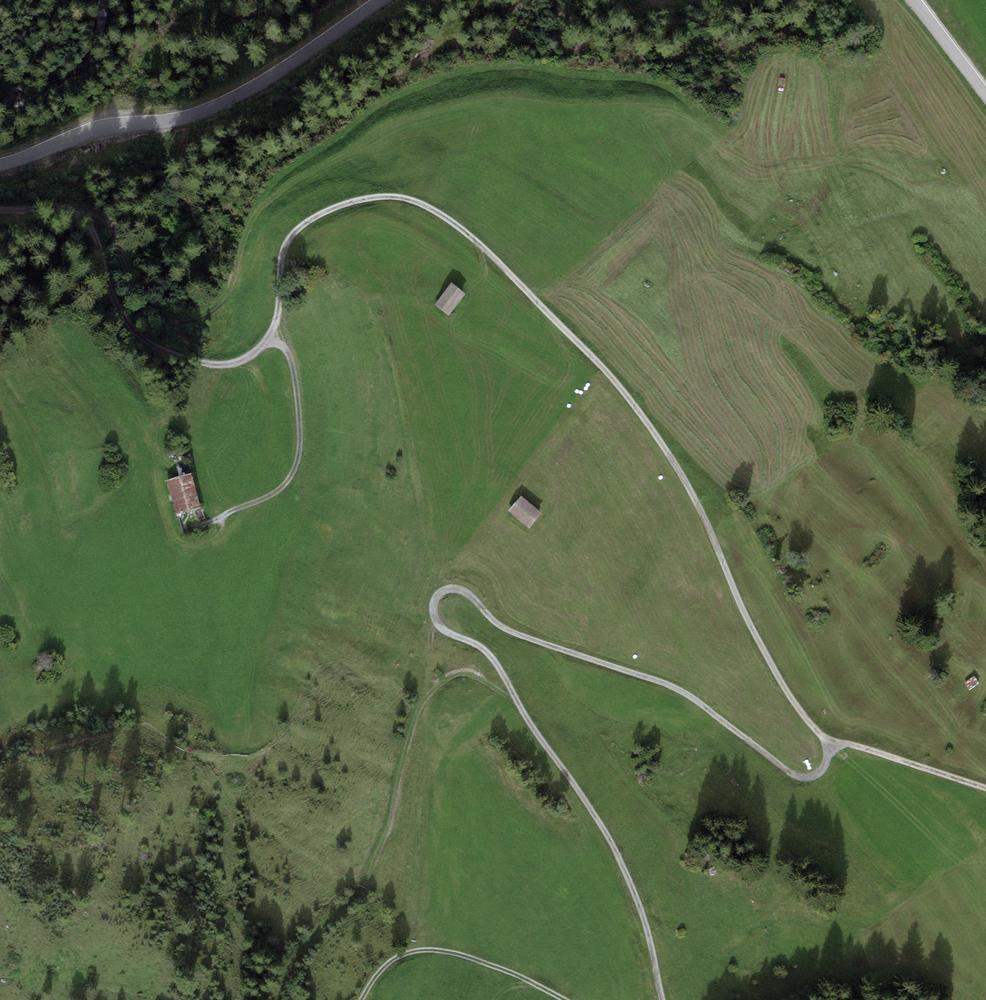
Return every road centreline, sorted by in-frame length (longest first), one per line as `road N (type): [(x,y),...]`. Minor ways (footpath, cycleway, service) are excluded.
road 1 (track): [(0,211),(81,219),(101,242),(117,313),(141,343),(224,366),(270,338),(286,248),(300,228),(341,205),(396,196),(439,209),(615,383),(680,471),(757,642),(828,741)]
road 2 (track): [(828,741),(824,766),(811,778),(794,775),(676,689),(499,627),(470,595),(438,597),(432,614),(442,632),(478,645),(497,666),(613,844),(642,913),(662,999)]
road 3 (track): [(519,705),(470,674),(454,674),(422,702),(363,885),(311,939),(271,999)]
road 4 (unclassified): [(381,0),(292,63),(200,114),(105,128),(0,165)]
road 5 (track): [(270,338),(292,363),(301,438),(290,479),(273,496),(202,528)]
road 6 (track): [(561,999),(480,961),(418,949),(379,971),(358,999)]
road 7 (track): [(828,741),(985,788)]
road 8 (unclassified): [(985,96),(912,0)]

